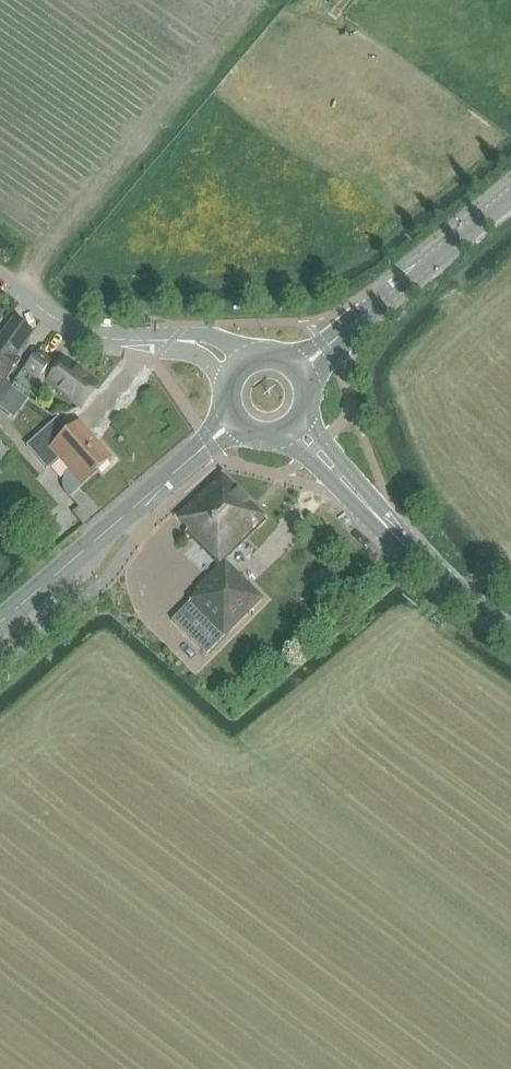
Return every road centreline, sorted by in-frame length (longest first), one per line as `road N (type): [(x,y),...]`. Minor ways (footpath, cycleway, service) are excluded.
road 1 (tertiary): [(0,622),(235,424)]
road 2 (tertiary): [(510,631),(398,537),(298,428)]
road 3 (tertiary): [(302,369),(510,192)]
road 4 (unclassified): [(123,341),(61,326),(0,282)]
road 5 (unclassified): [(254,356),(204,335),(123,341)]

